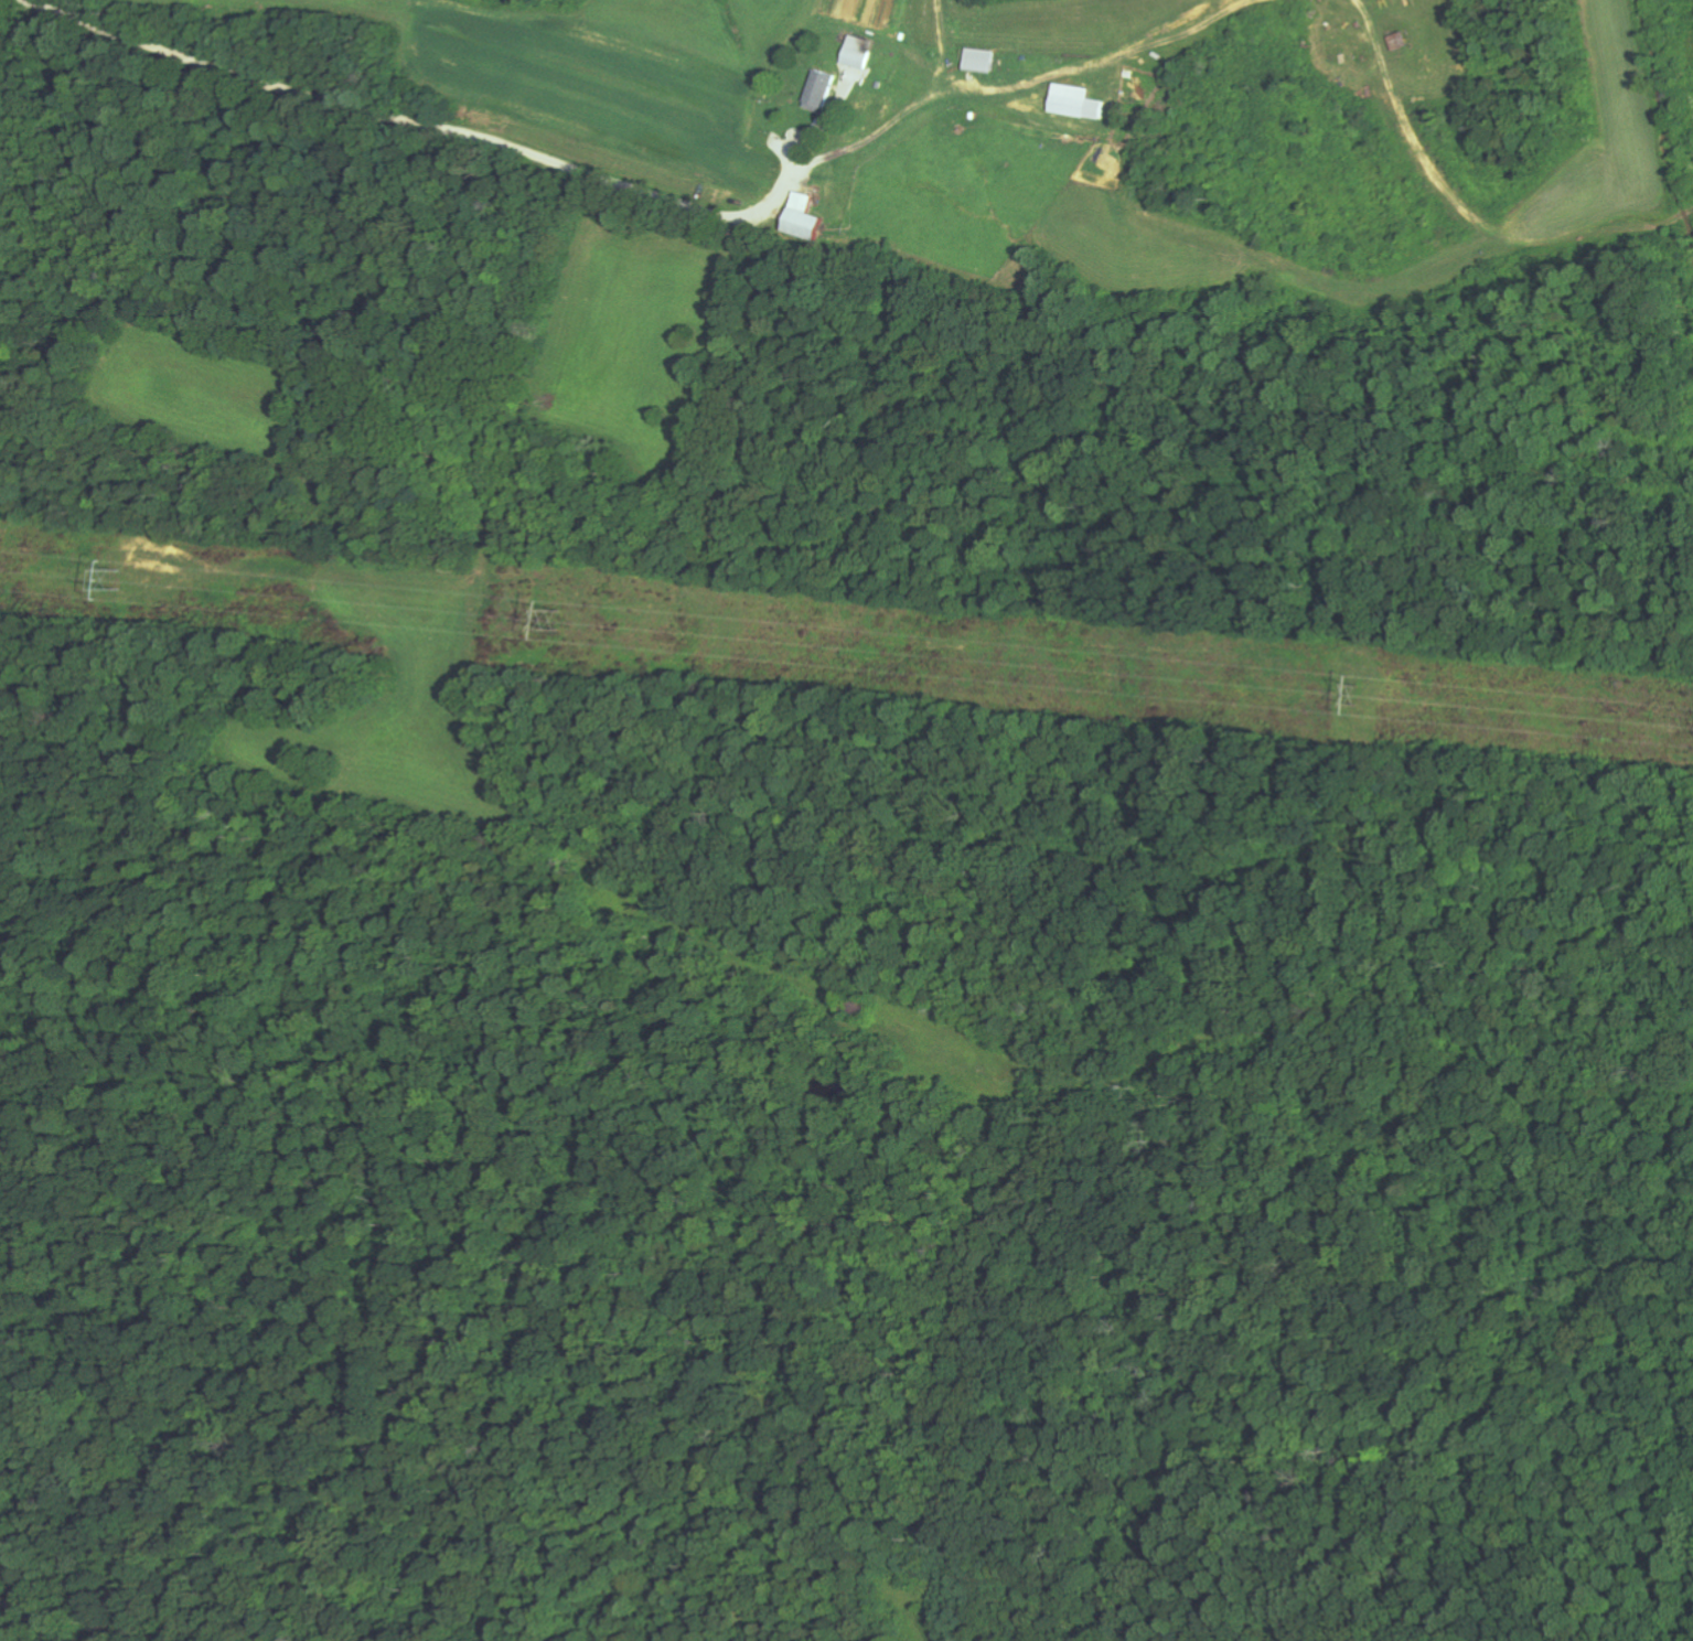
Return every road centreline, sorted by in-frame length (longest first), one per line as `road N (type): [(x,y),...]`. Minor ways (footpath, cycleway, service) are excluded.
road 1 (residential): [(542,157),(267,84),(16,0)]
road 2 (residential): [(751,212),(542,157)]

